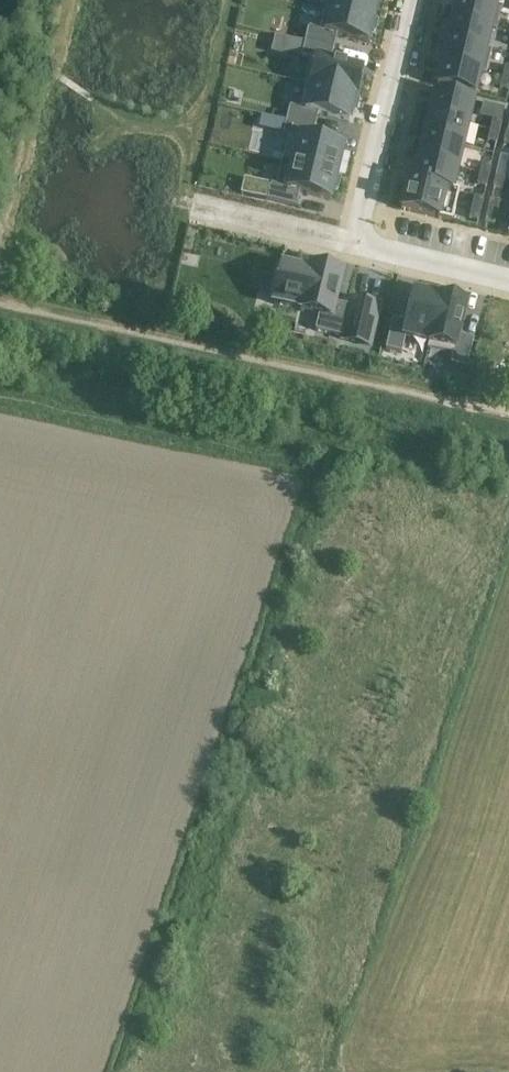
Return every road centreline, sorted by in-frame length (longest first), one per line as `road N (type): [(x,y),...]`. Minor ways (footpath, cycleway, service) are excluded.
road 1 (residential): [(407,0),(349,243),(508,284)]

